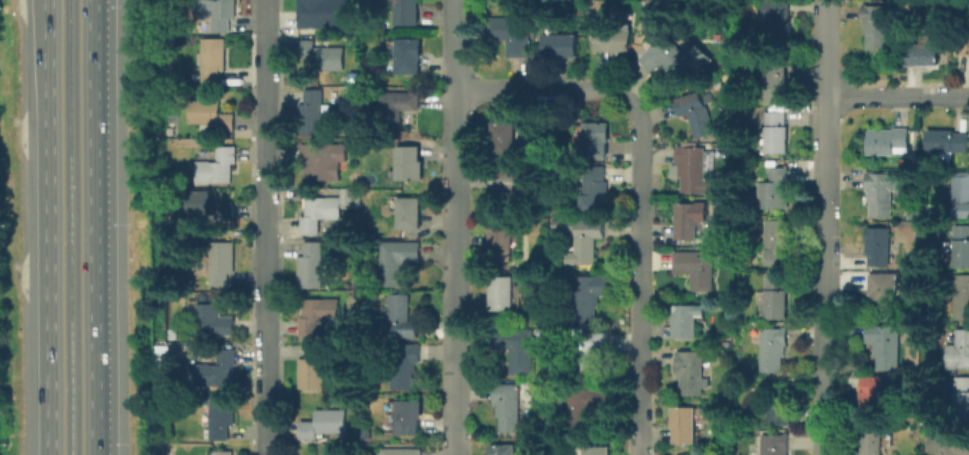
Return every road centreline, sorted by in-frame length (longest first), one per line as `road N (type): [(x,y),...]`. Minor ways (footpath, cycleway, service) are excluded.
road 1 (residential): [(453,84),(603,89),(632,109),(639,133),(641,454)]
road 2 (motorway): [(46,0),(50,454)]
road 3 (motorway): [(93,454),(91,0)]
road 4 (residential): [(826,0),(825,454)]
road 5 (residential): [(263,0),(263,454)]
road 6 (residential): [(453,0),(453,454)]
road 7 (residential): [(829,96),(968,97)]

